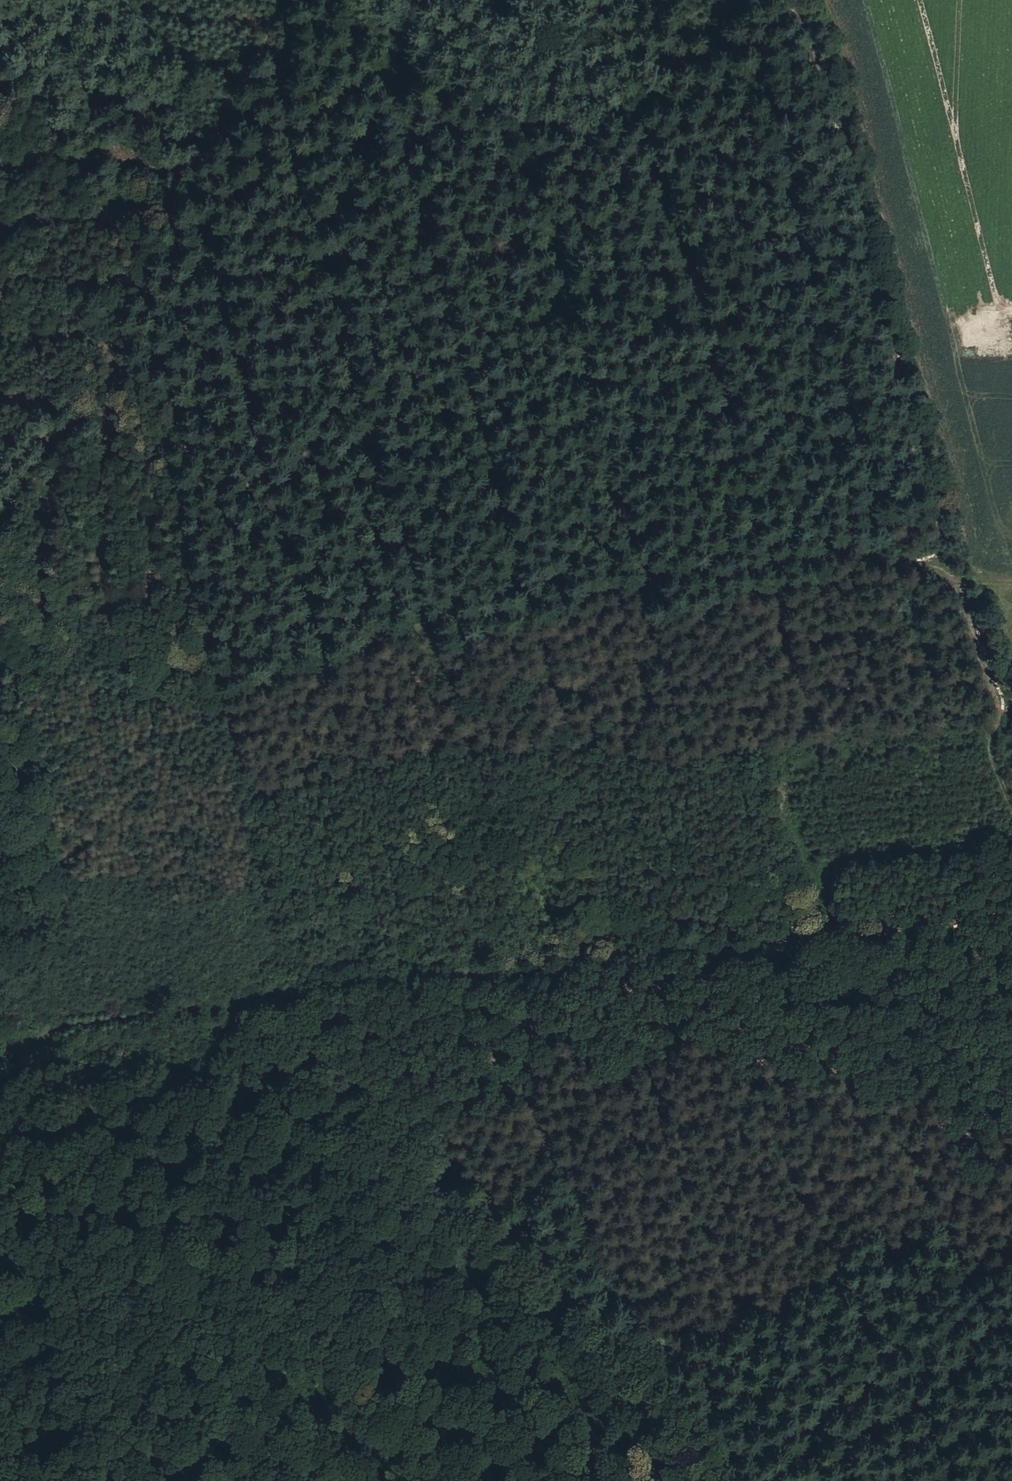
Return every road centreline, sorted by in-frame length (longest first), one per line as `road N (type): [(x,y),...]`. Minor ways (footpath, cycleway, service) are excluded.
road 1 (track): [(1011,718),(951,578),(810,145),(752,0)]
road 2 (track): [(0,478),(87,379),(137,264),(237,104),(286,0)]

